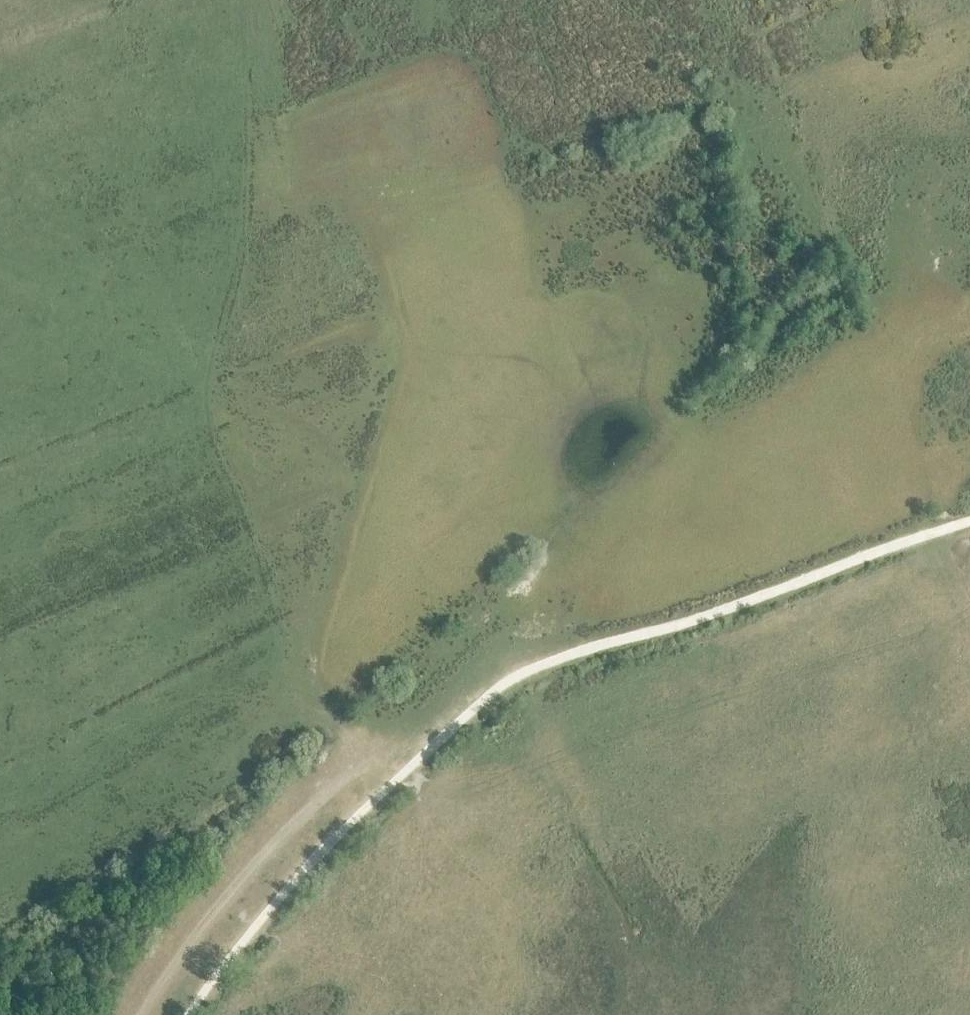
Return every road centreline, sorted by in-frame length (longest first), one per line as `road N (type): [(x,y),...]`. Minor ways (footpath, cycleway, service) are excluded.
road 1 (track): [(143,1014),(269,851),(485,658),(507,676)]

